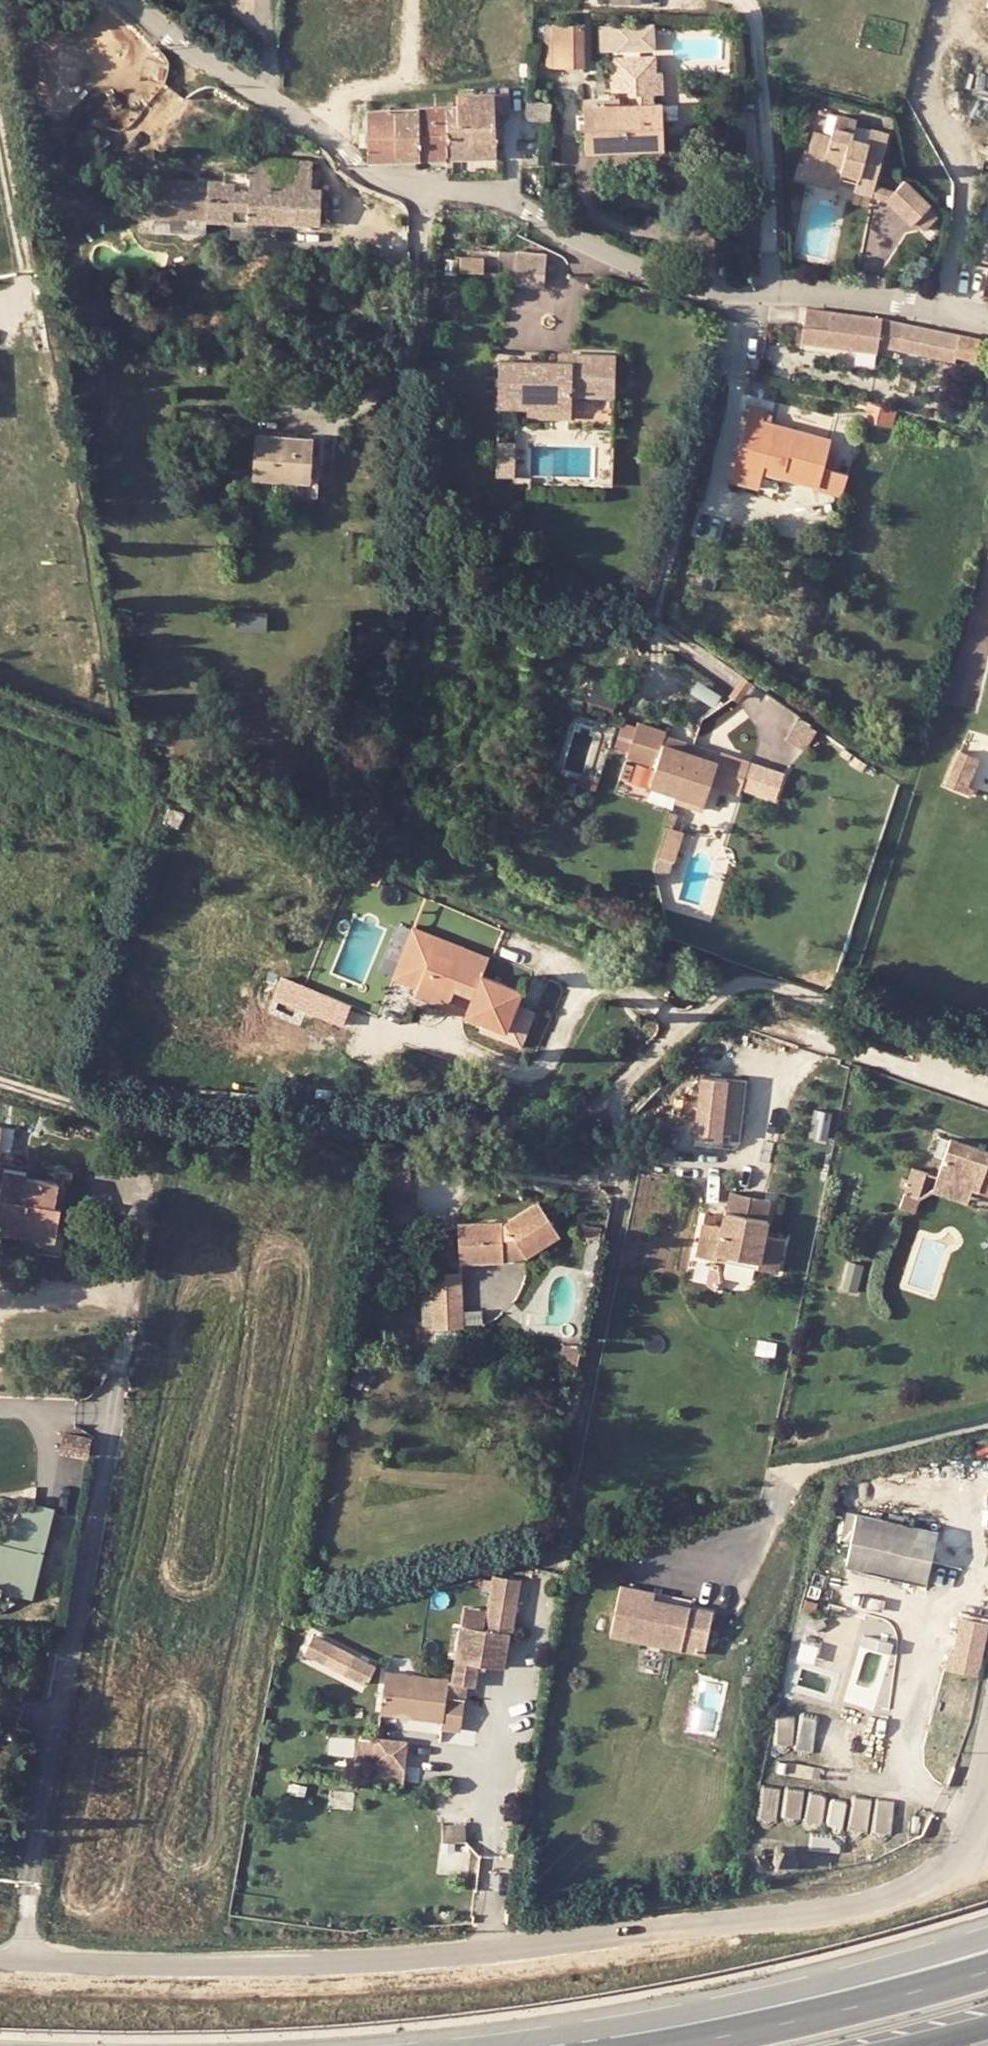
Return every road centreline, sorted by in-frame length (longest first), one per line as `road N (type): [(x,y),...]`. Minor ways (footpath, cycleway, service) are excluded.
road 1 (unclassified): [(987,1773),(976,1819),(944,1865),(849,1906),(790,1919),(281,1968),(0,1960)]
road 2 (unclassified): [(128,0),(385,181),(488,195),(715,295),(826,295),(987,321)]
road 3 (trunk): [(987,1938),(632,2025),(490,2045)]
road 4 (trunk): [(987,1977),(803,2022),(651,2045)]
road 5 (track): [(317,136),(350,91),(410,77),(414,0)]

